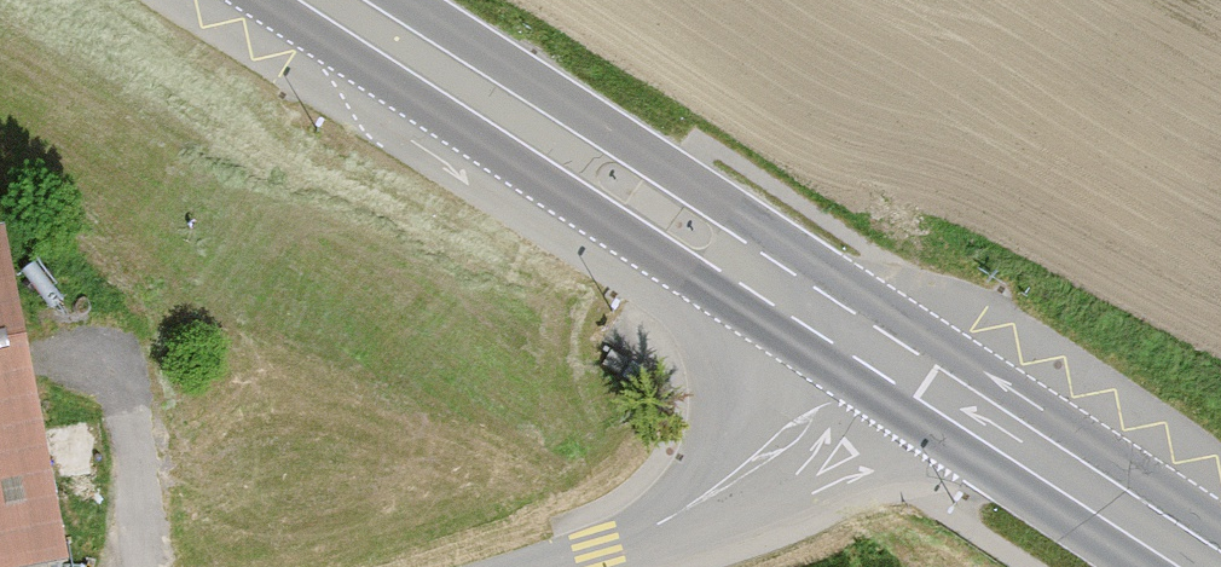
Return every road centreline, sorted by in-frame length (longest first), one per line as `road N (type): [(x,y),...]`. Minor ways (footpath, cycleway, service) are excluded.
road 1 (secondary): [(331,0),(873,347)]
road 2 (secondary): [(873,347),(1212,566)]
road 3 (unclassified): [(544,566),(597,552),(704,497),(816,409),(873,347)]

